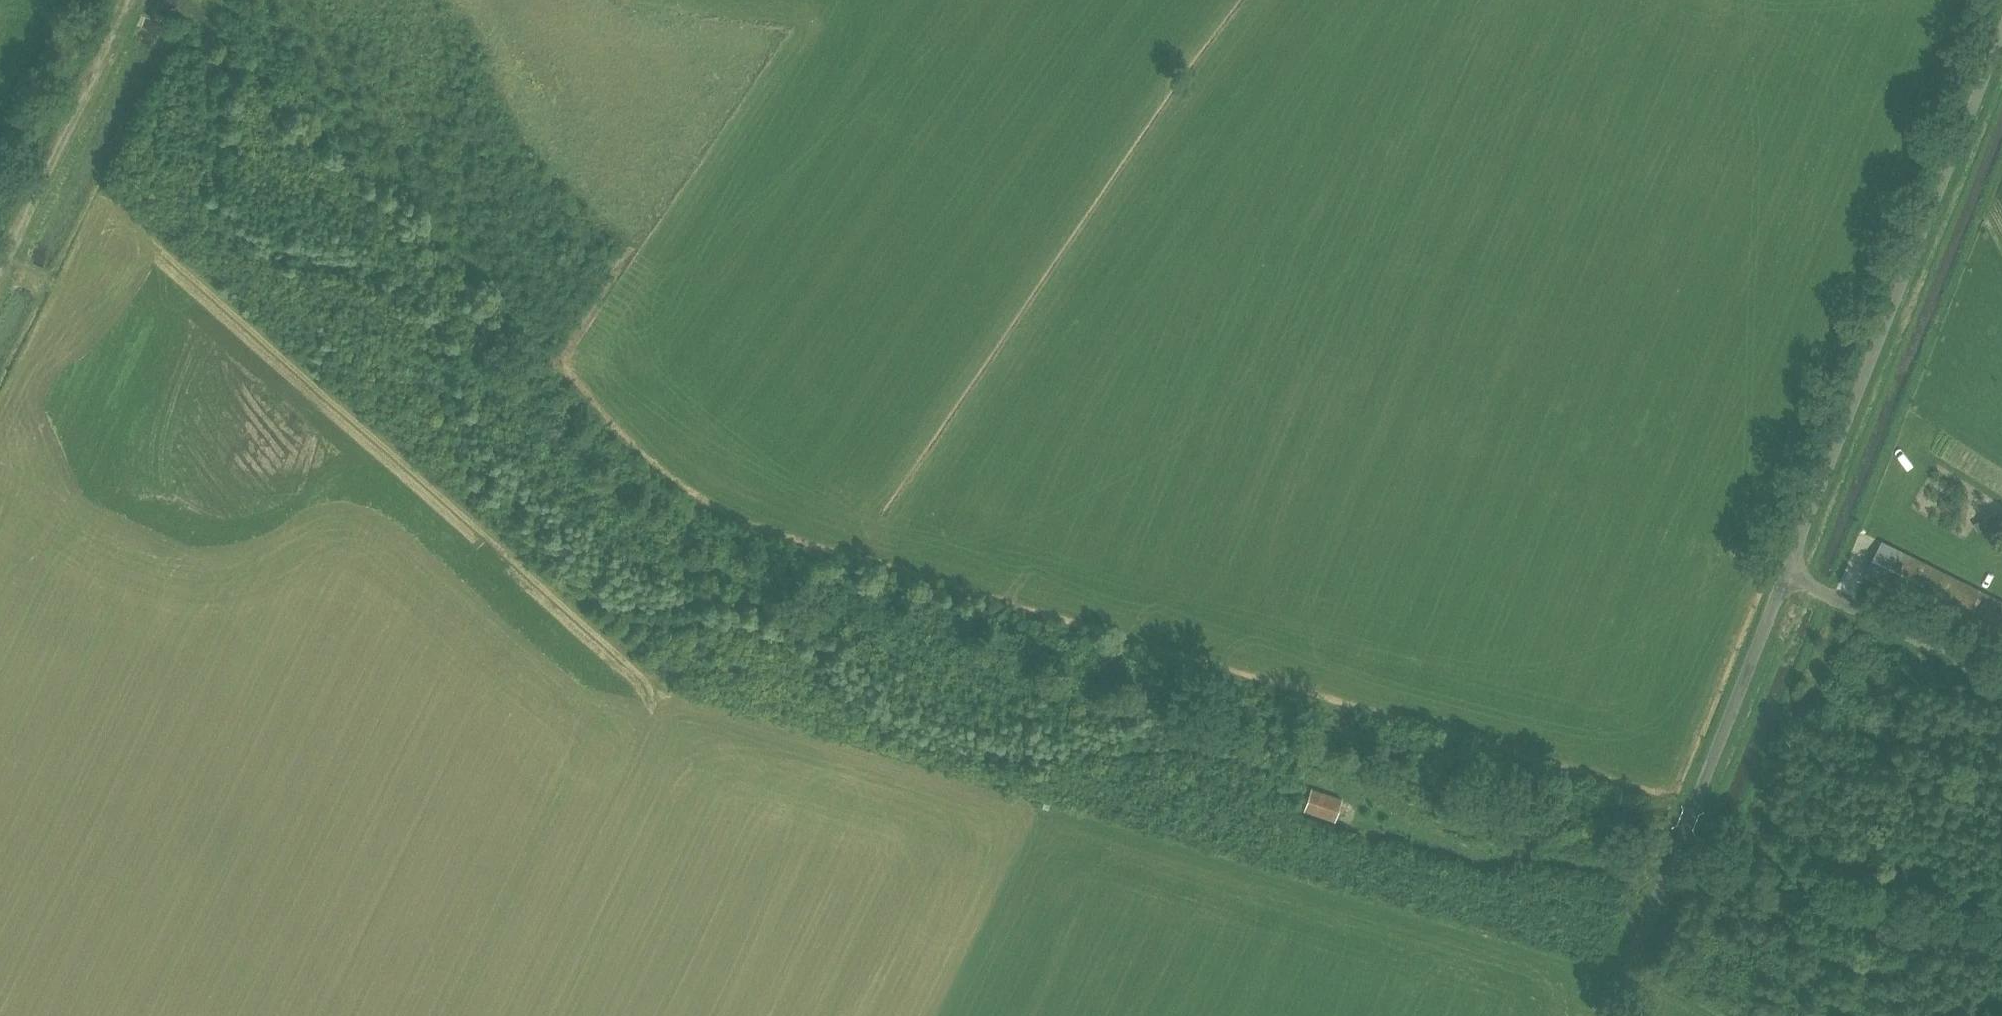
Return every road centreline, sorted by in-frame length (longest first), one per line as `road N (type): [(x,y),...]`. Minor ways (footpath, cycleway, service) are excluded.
road 1 (unclassified): [(1787,577),(2001,40)]
road 2 (unclassified): [(1613,1015),(1787,577)]
road 3 (track): [(132,0),(0,268)]
road 4 (unclassified): [(2001,686),(1787,577)]

